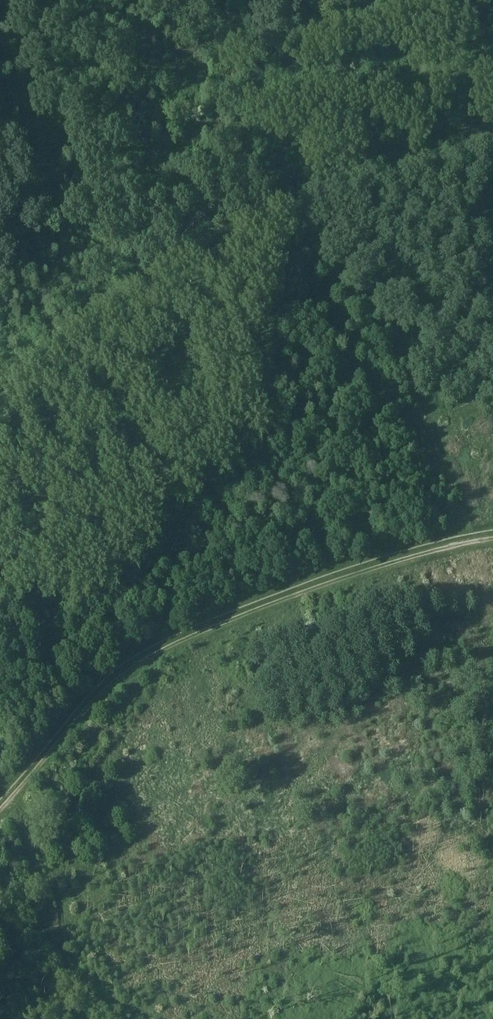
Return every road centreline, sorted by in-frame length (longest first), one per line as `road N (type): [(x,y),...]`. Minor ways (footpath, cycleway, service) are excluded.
road 1 (track): [(0,810),(113,682),(168,647),(382,565),(492,539)]

